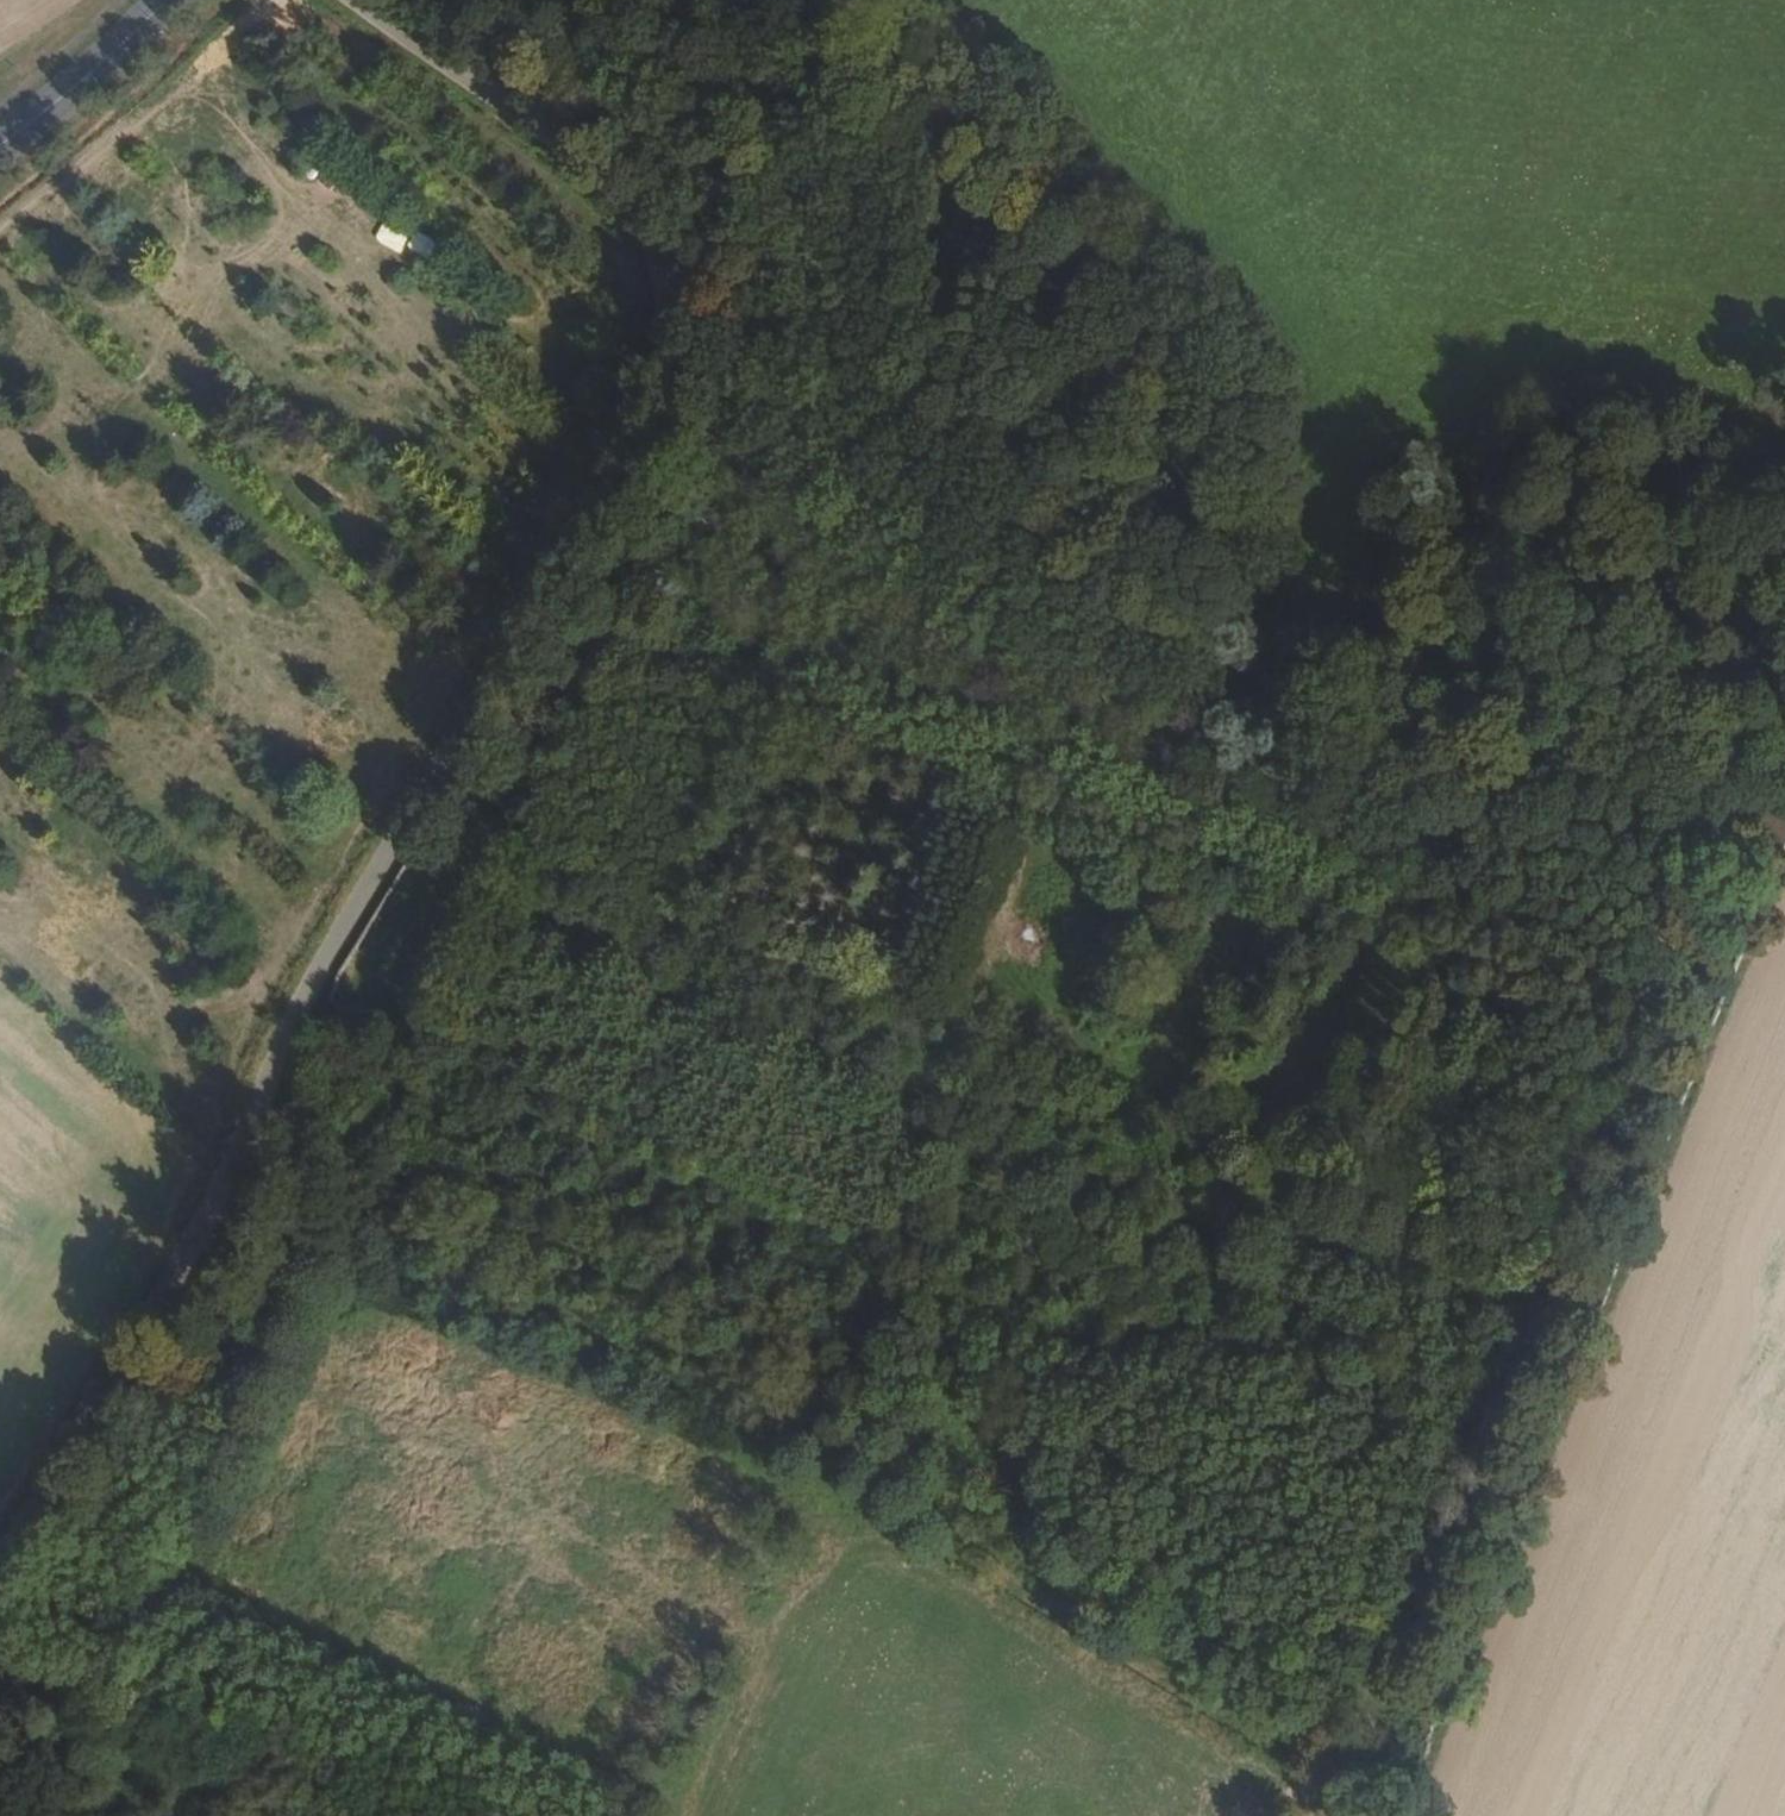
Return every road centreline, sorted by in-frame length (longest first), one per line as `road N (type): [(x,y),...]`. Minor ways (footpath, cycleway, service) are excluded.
road 1 (unclassified): [(362,0),(583,162),(638,225),(664,302),(654,376),(0,1560)]
road 2 (primary): [(0,146),(153,0)]

